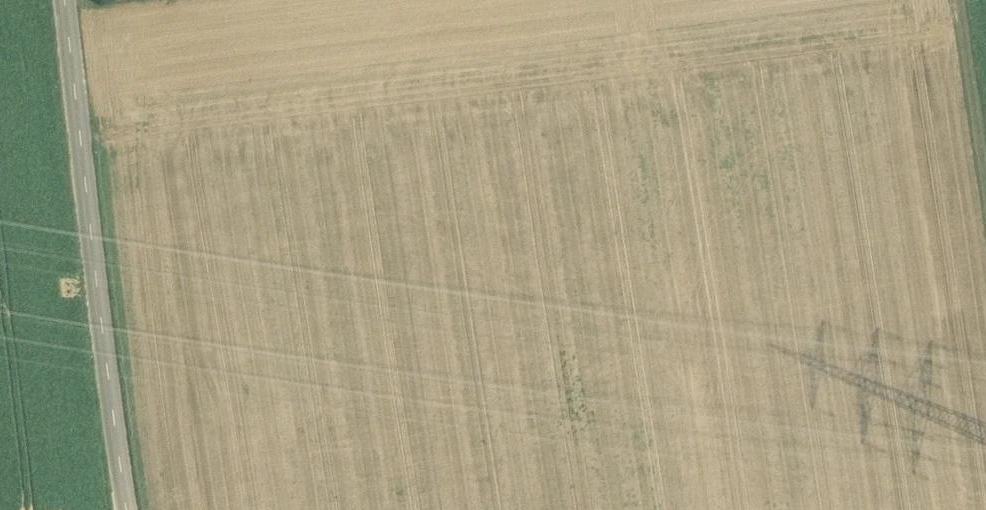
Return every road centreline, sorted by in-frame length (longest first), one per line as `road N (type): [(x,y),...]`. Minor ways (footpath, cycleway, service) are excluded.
road 1 (tertiary): [(68,0),(129,509)]
road 2 (track): [(964,0),(985,142)]

